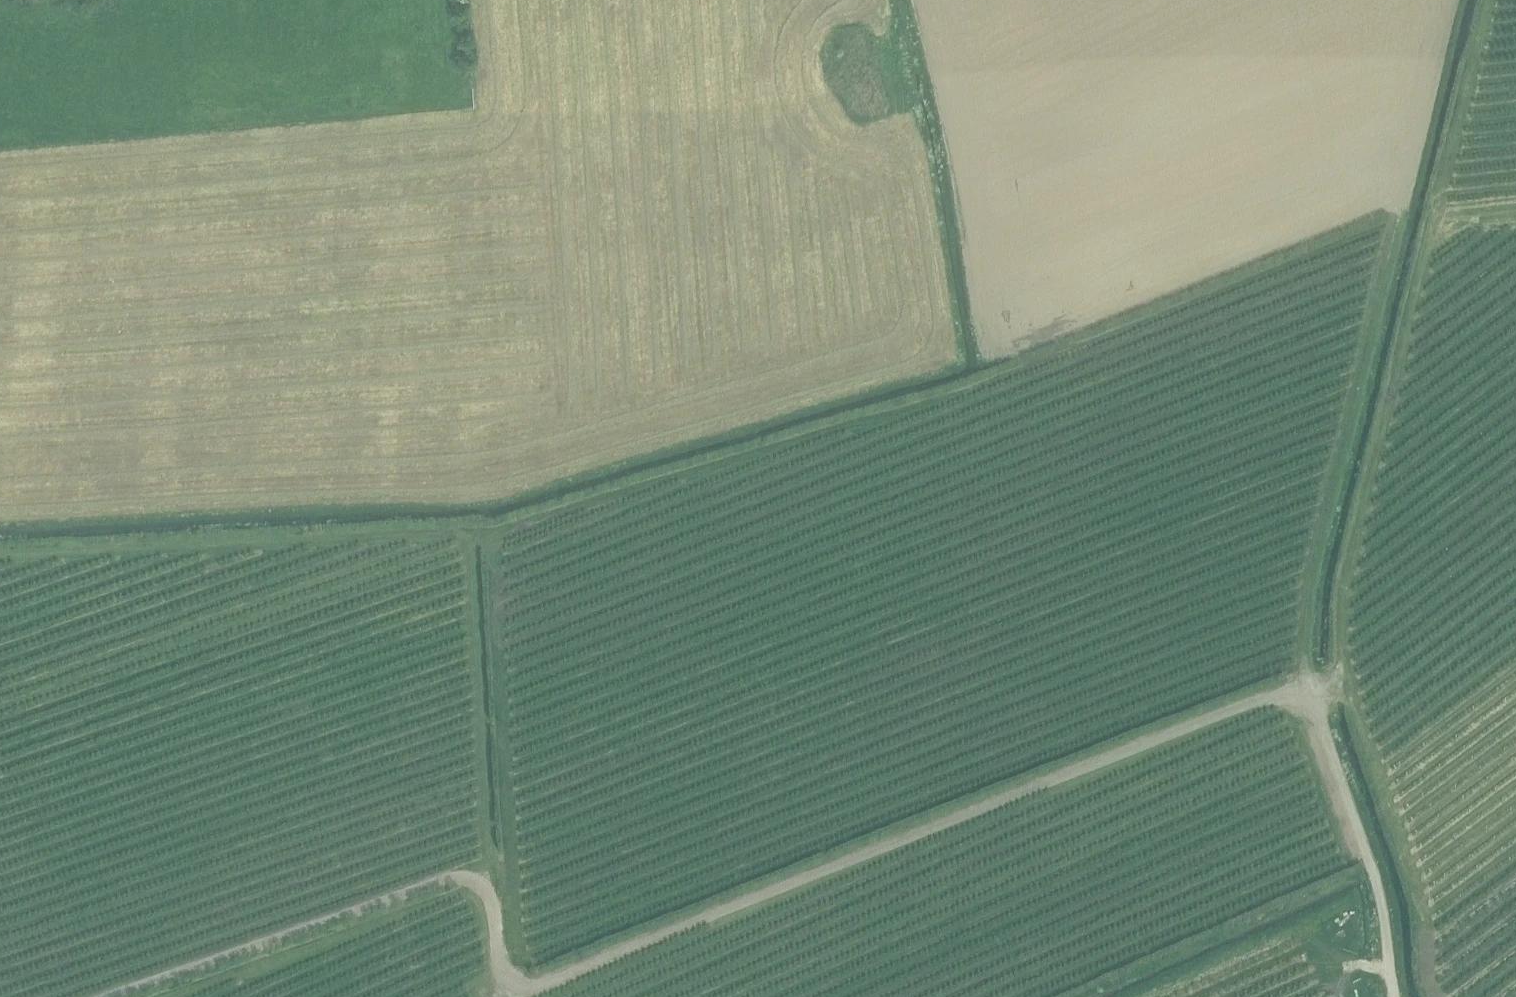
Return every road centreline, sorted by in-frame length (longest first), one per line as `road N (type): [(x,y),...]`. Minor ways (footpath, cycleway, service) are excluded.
road 1 (unclassified): [(1372,857),(1398,996)]

